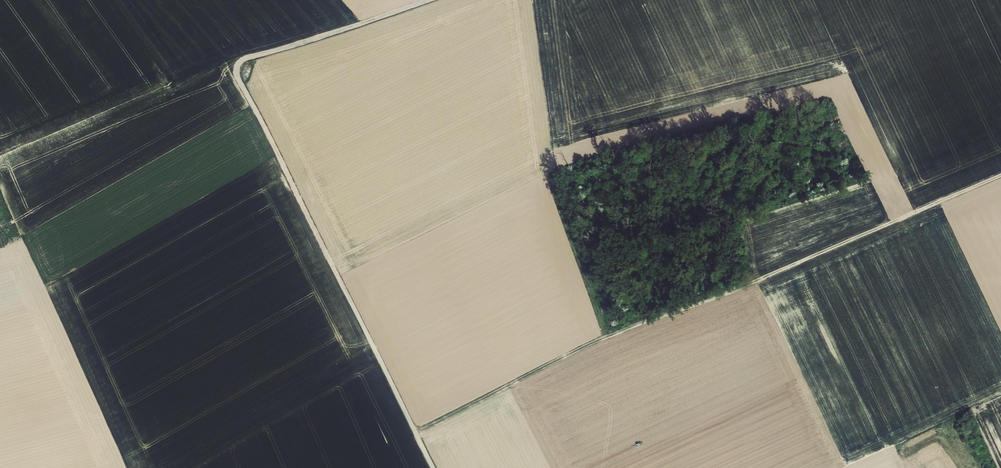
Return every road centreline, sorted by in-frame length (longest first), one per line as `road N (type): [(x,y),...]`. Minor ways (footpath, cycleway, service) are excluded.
road 1 (track): [(433,467),(236,72),(244,60),(430,0)]
road 2 (track): [(416,434),(615,333),(1000,176)]

